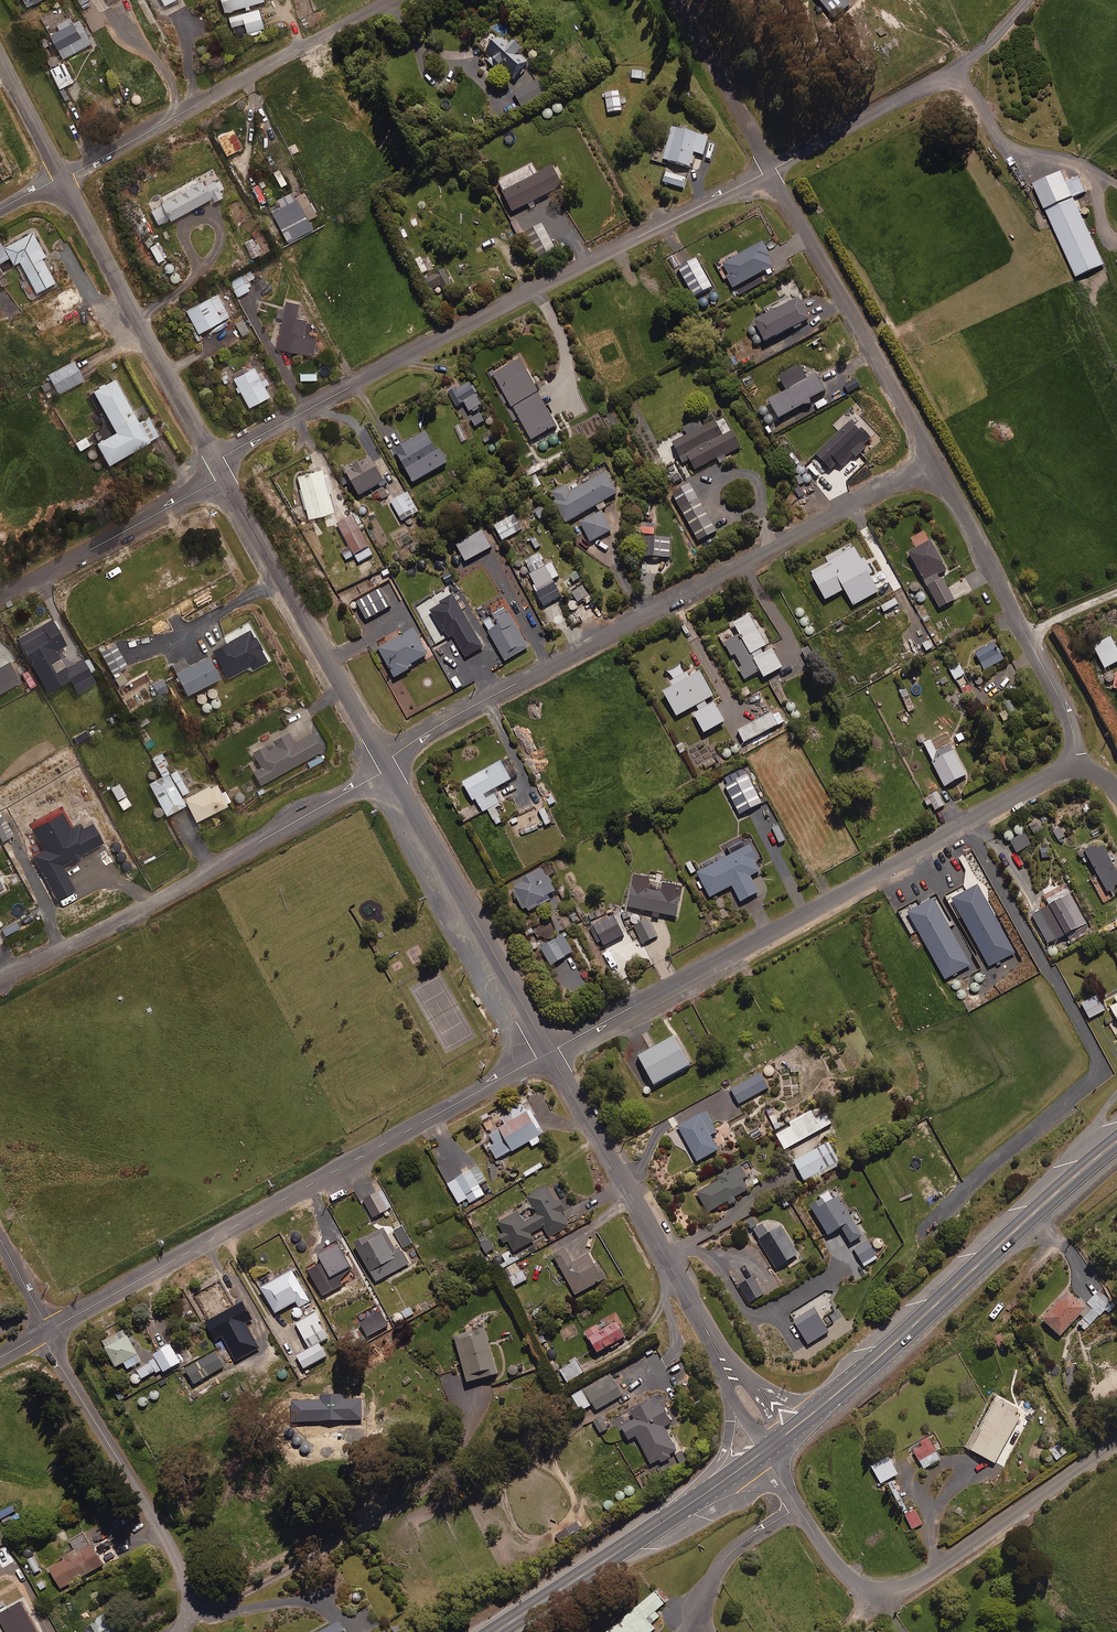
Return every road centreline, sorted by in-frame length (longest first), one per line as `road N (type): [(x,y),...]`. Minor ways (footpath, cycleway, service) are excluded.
road 1 (residential): [(769,171),(443,336),(223,457),(219,469)]
road 2 (residential): [(933,458),(456,715),(388,763)]
road 3 (residential): [(1076,767),(549,1052)]
road 4 (residential): [(549,1052),(45,1333)]
road 5 (trunk): [(769,1448),(1116,1142)]
road 6 (residential): [(388,763),(182,887),(0,980)]
road 7 (residential): [(1116,1442),(891,1593),(851,1580),(799,1508)]
road 8 (residential): [(549,1052),(731,1374)]
road 9 (residential): [(374,0),(63,178)]
road 10 (residential): [(1076,767),(1069,717),(933,458)]
road 11 (residential): [(219,469),(388,763)]
road 12 (residential): [(388,763),(549,1052)]
road 13 (residential): [(769,171),(933,458)]
road 14 (residential): [(63,178),(219,469)]
road 15 (residential): [(45,1333),(178,1559),(190,1611)]
road 16 (residential): [(219,469),(215,482),(0,600)]
road 17 (residential): [(190,1611),(222,1605),(409,1500)]
road 18 (residential): [(975,57),(769,171)]
road 19 (trunk): [(497,1631),(686,1506)]
road 20 (residential): [(672,0),(769,171)]
road 21 (residential): [(799,1508),(726,1557),(689,1631)]
road 22 (residential): [(686,1506),(729,1440),(731,1374)]
road 23 (residential): [(0,58),(63,178)]

